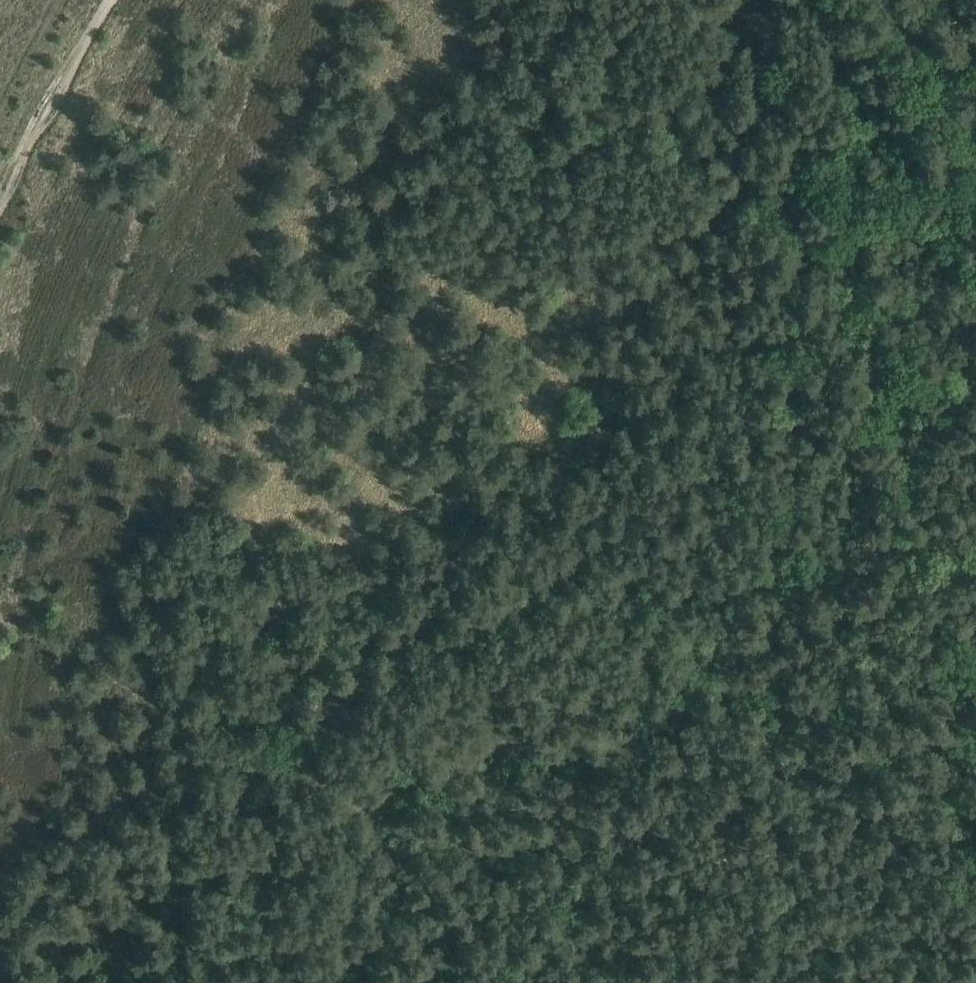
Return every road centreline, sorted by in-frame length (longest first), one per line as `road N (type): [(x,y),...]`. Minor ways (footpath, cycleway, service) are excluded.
road 1 (track): [(0,206),(114,0)]

